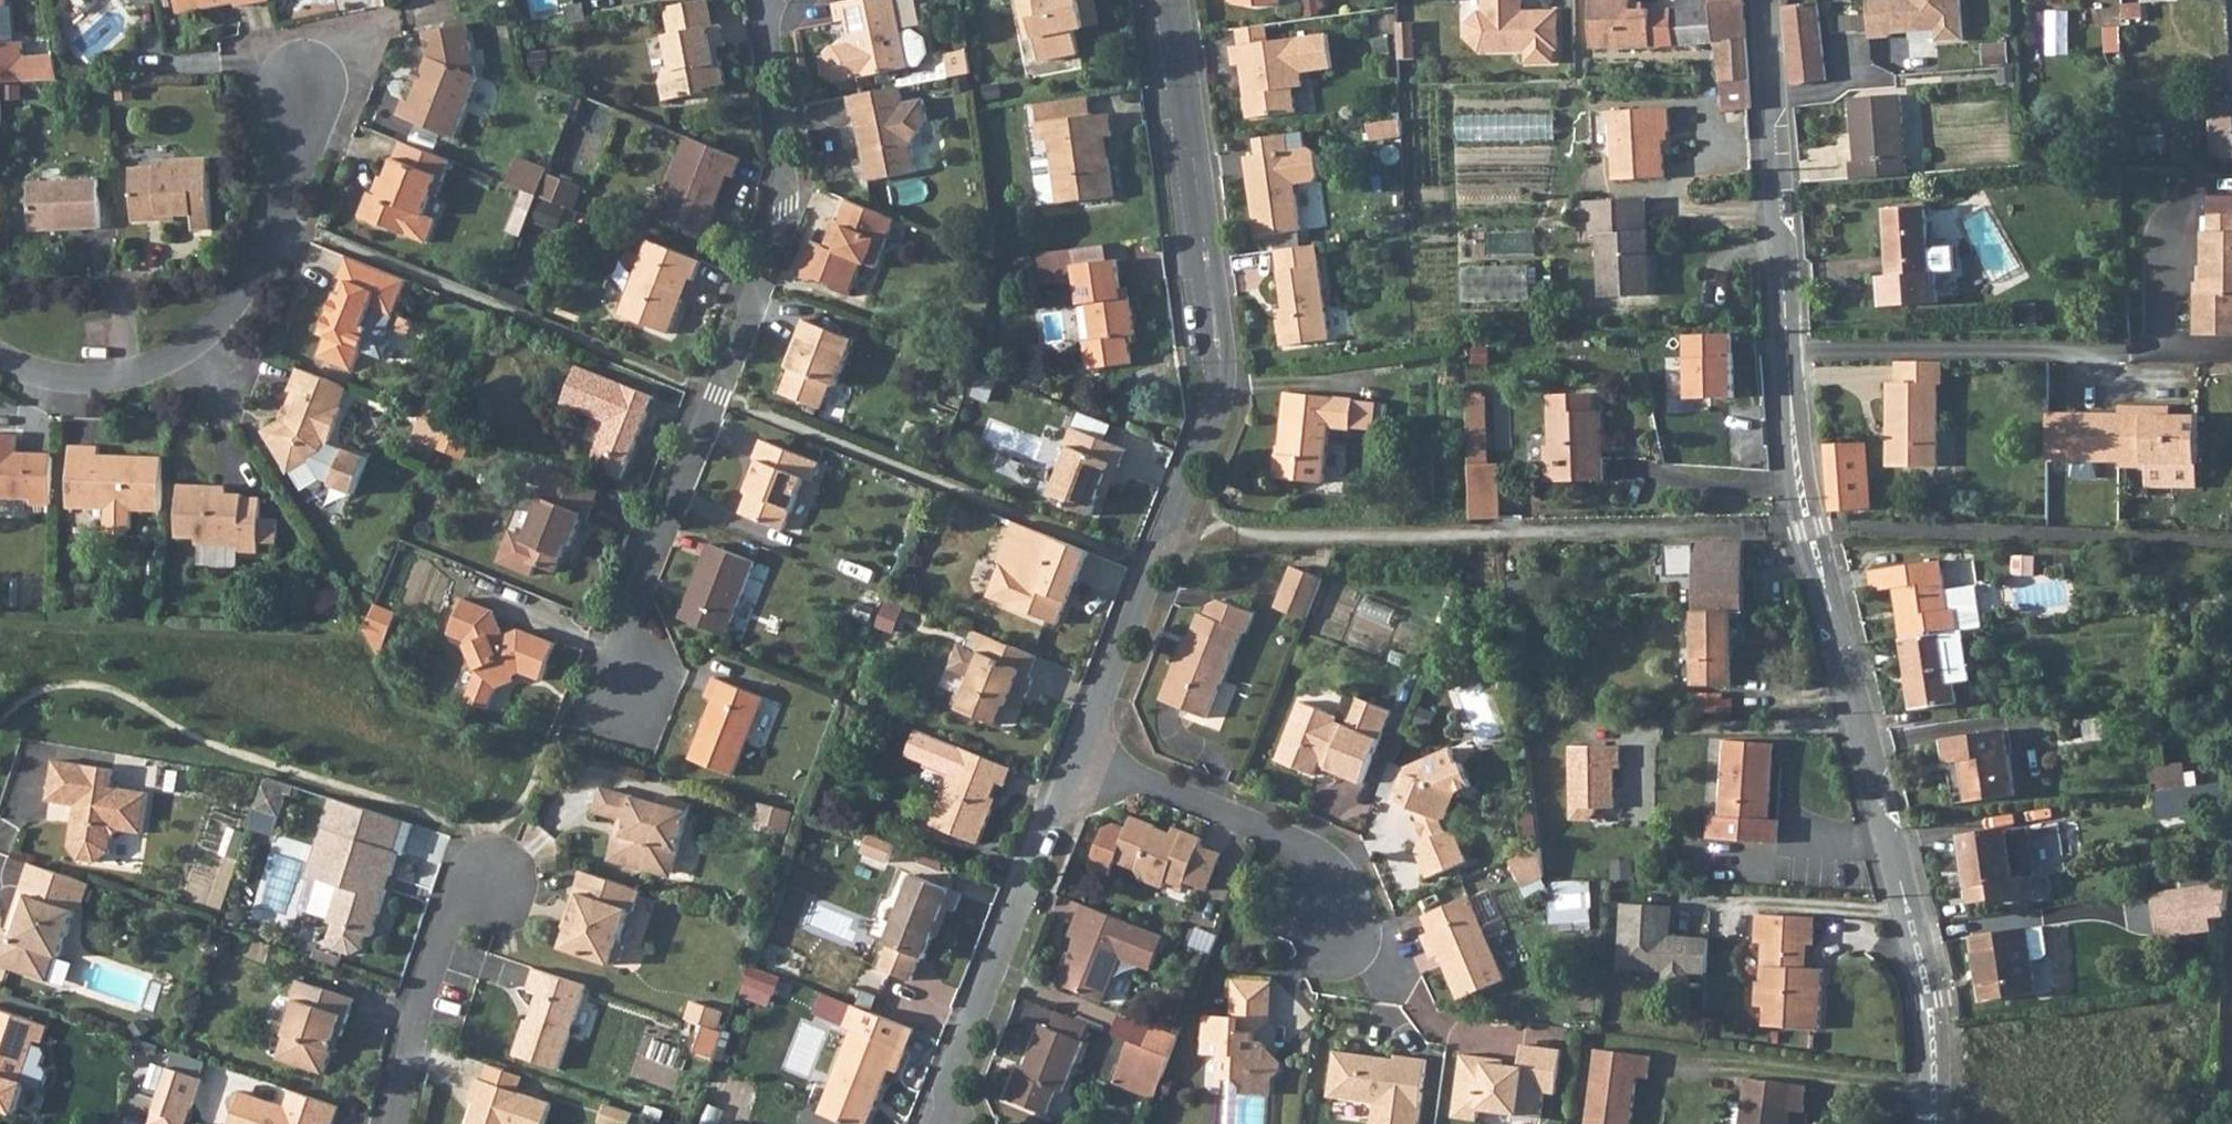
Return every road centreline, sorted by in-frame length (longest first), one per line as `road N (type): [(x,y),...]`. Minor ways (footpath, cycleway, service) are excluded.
road 1 (residential): [(1931,1123),(1929,1005),(1807,529),(1766,0)]
road 2 (residential): [(1168,0),(1223,372),(1171,535),(1082,759)]
road 3 (residential): [(632,698),(632,599),(783,227),(765,36),(773,0)]
road 4 (residential): [(299,169),(251,278),(177,352),(85,377),(0,357)]
road 5 (residential): [(1082,759),(929,1123)]
road 6 (residential): [(1082,759),(1306,849),(1325,879),(1333,928)]
road 7 (residential): [(397,1123),(412,1036),(449,922),(493,882)]

